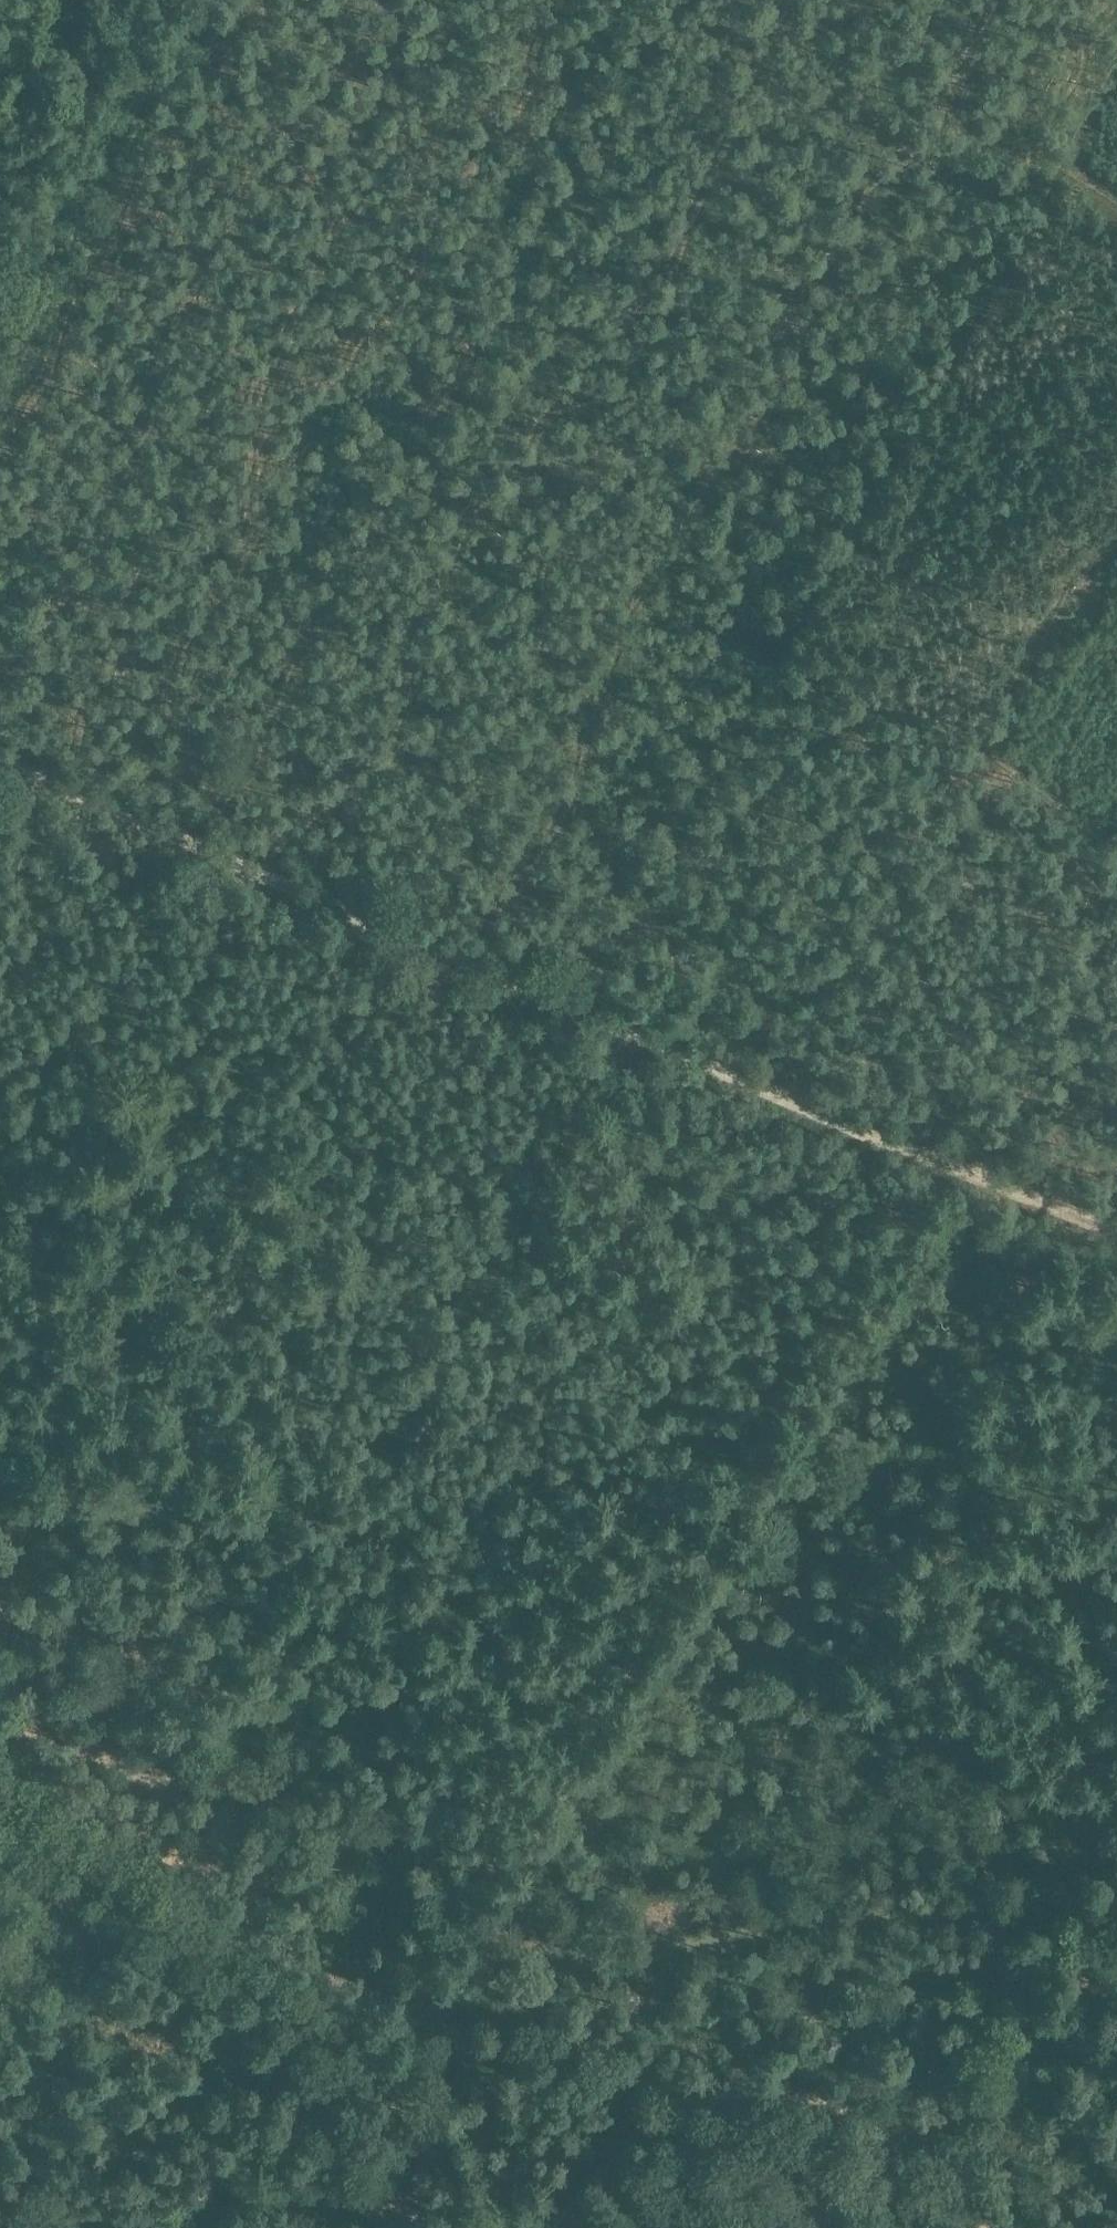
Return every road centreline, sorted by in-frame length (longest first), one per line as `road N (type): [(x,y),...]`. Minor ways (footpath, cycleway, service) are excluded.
road 1 (track): [(1116,1225),(0,750)]
road 2 (track): [(1116,1926),(933,1912),(522,1983),(458,2006),(427,2026),(402,2075),(448,2167),(447,2227)]
road 3 (track): [(402,2075),(0,1787)]
road 4 (track): [(192,0),(0,332)]

